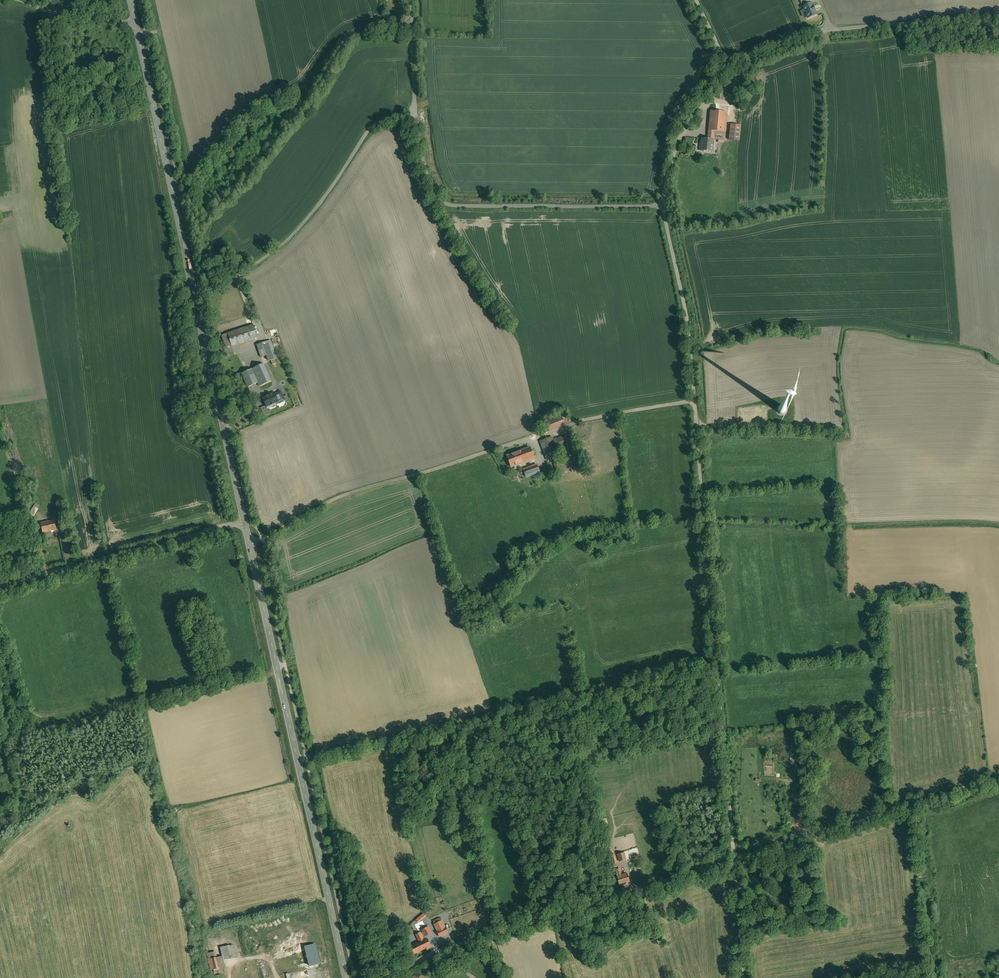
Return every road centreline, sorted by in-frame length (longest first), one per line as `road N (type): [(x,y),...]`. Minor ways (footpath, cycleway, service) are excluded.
road 1 (unclassified): [(734,860),(689,322),(663,207)]
road 2 (unclassified): [(663,207),(454,205),(441,198),(423,154),(416,111),(369,132),(291,238),(241,275),(195,294)]
road 3 (secondary): [(347,977),(245,523)]
road 4 (unclassified): [(734,860),(436,951),(382,977)]
road 5 (unclassified): [(722,60),(806,33),(998,17)]
road 6 (secondary): [(195,294),(137,23)]
road 7 (unclassified): [(998,777),(734,860)]
road 8 (unclassified): [(245,523),(0,587)]
road 9 (secondary): [(245,523),(195,294)]
road 10 (unclassified): [(663,207),(679,139),(722,60)]
road 11 (track): [(298,761),(423,728)]
road 12 (unclassified): [(137,23),(49,14),(15,0)]

